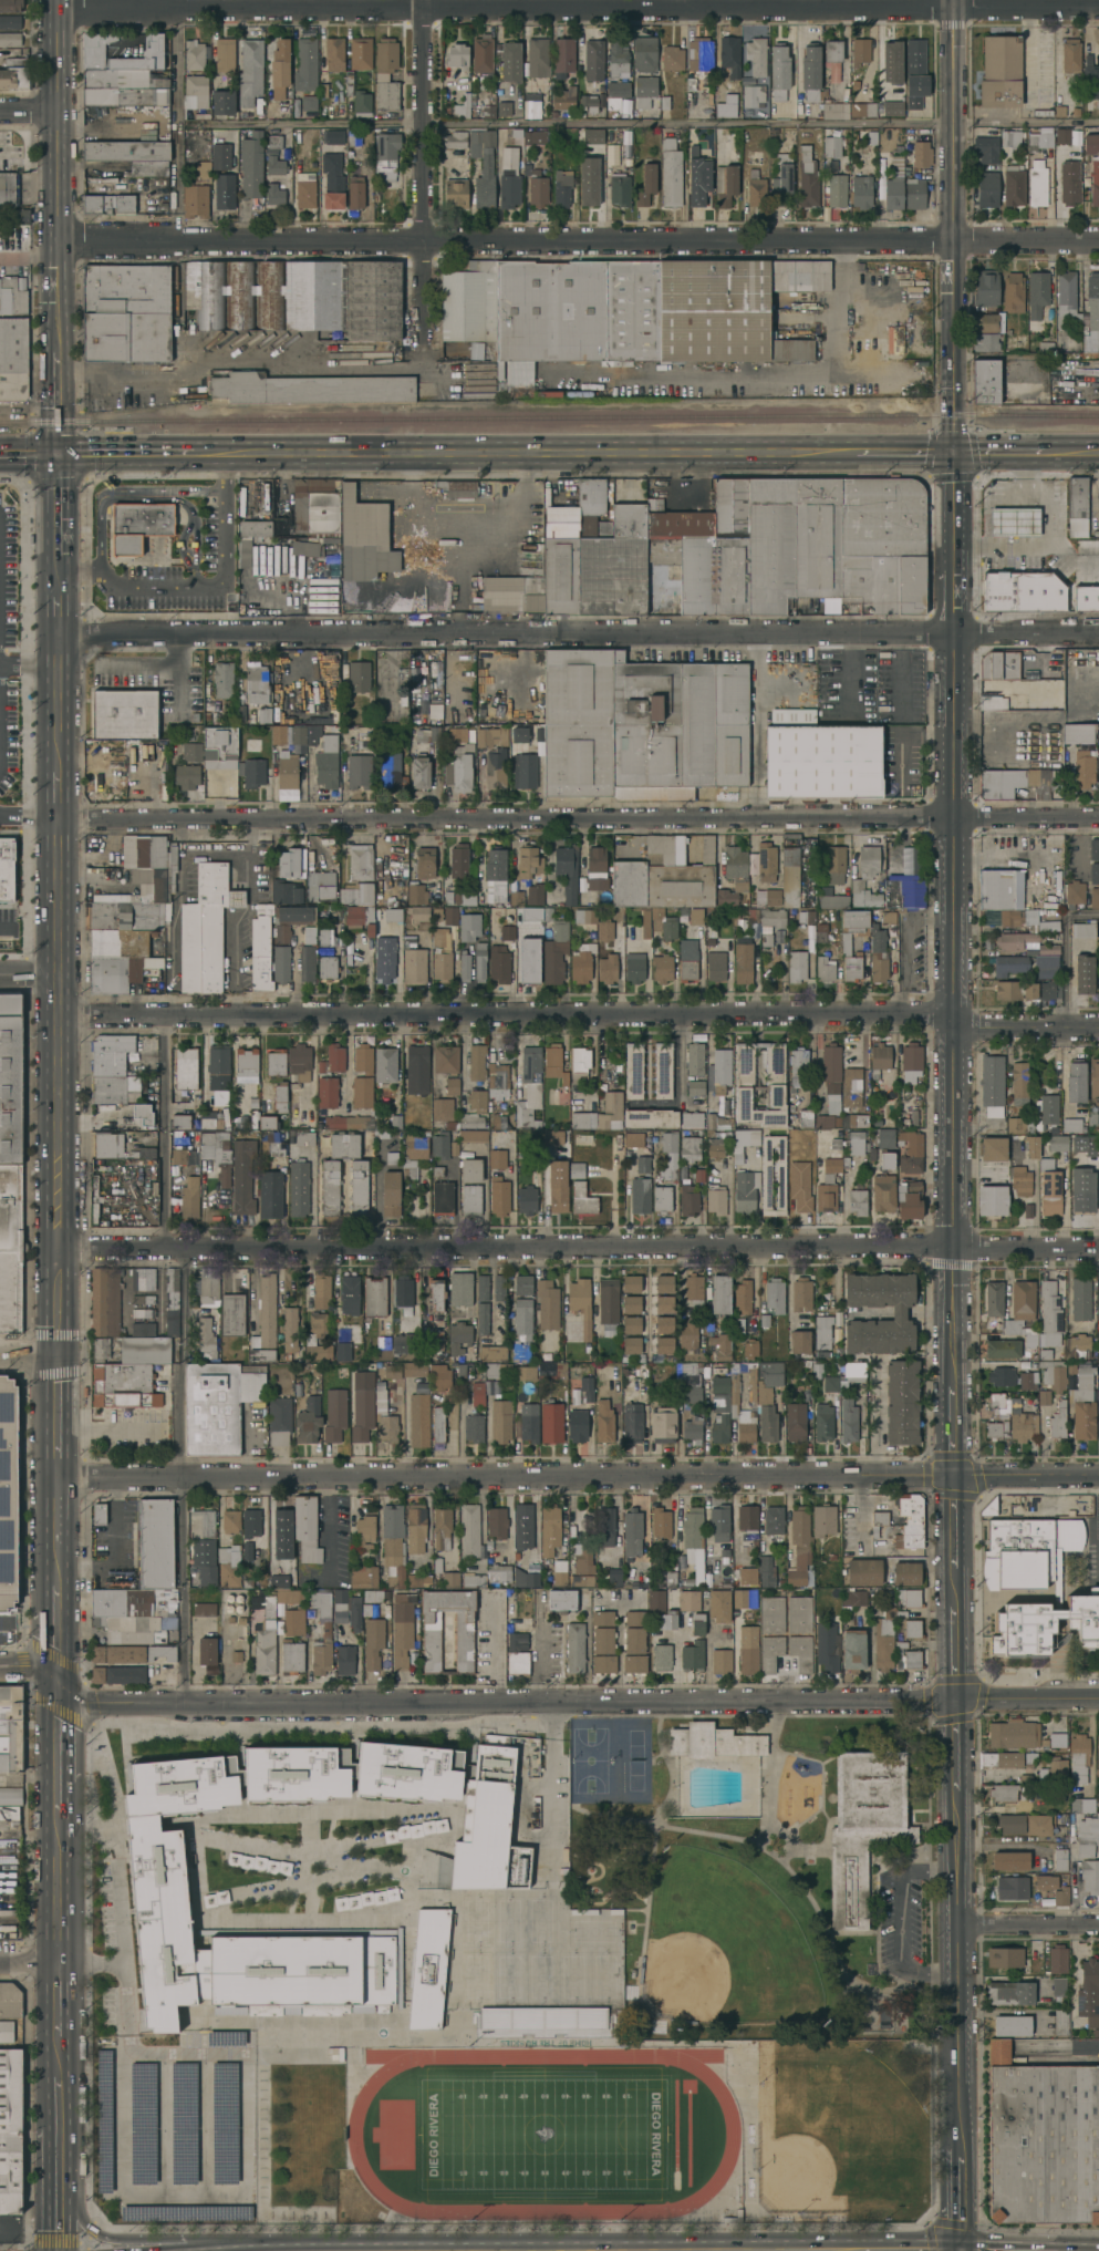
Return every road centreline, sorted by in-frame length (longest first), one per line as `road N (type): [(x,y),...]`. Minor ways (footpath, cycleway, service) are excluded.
road 1 (tertiary): [(951,0),(952,1250)]
road 2 (residential): [(55,1016),(924,1013),(975,1025),(1098,1025)]
road 3 (residential): [(54,3),(1098,3)]
road 4 (residential): [(58,817),(1098,819)]
road 5 (residential): [(58,245),(1098,243)]
road 6 (residential): [(60,632),(1098,631)]
road 7 (residential): [(55,1703),(960,1698)]
road 8 (residential): [(952,1250),(59,1249)]
road 9 (residential): [(56,1477),(875,1478)]
road 10 (primary): [(224,453),(853,453)]
road 11 (primary): [(59,1362),(58,817)]
road 12 (residential): [(416,0),(421,360)]
road 13 (primary): [(58,351),(54,0)]
road 14 (tertiary): [(955,1840),(957,2151)]
road 15 (tertiary): [(952,1250),(952,1478)]
road 16 (tertiary): [(952,1478),(960,1698)]
road 17 (primary): [(59,770),(60,558)]
road 18 (secondary): [(354,2250),(319,2244),(179,2250)]
road 19 (primary): [(215,2247),(114,2240),(58,2204)]
road 20 (residential): [(952,1927),(1098,1925)]
road 21 (primary): [(58,1962),(56,1816)]
road 22 (residential): [(952,1250),(1098,1251)]
road 23 (residential): [(952,1478),(1098,1477)]
road 24 (tertiary): [(960,1698),(955,1840)]
road 25 (residential): [(960,1698),(1098,1698)]
road 26 (primary): [(59,453),(191,453)]

